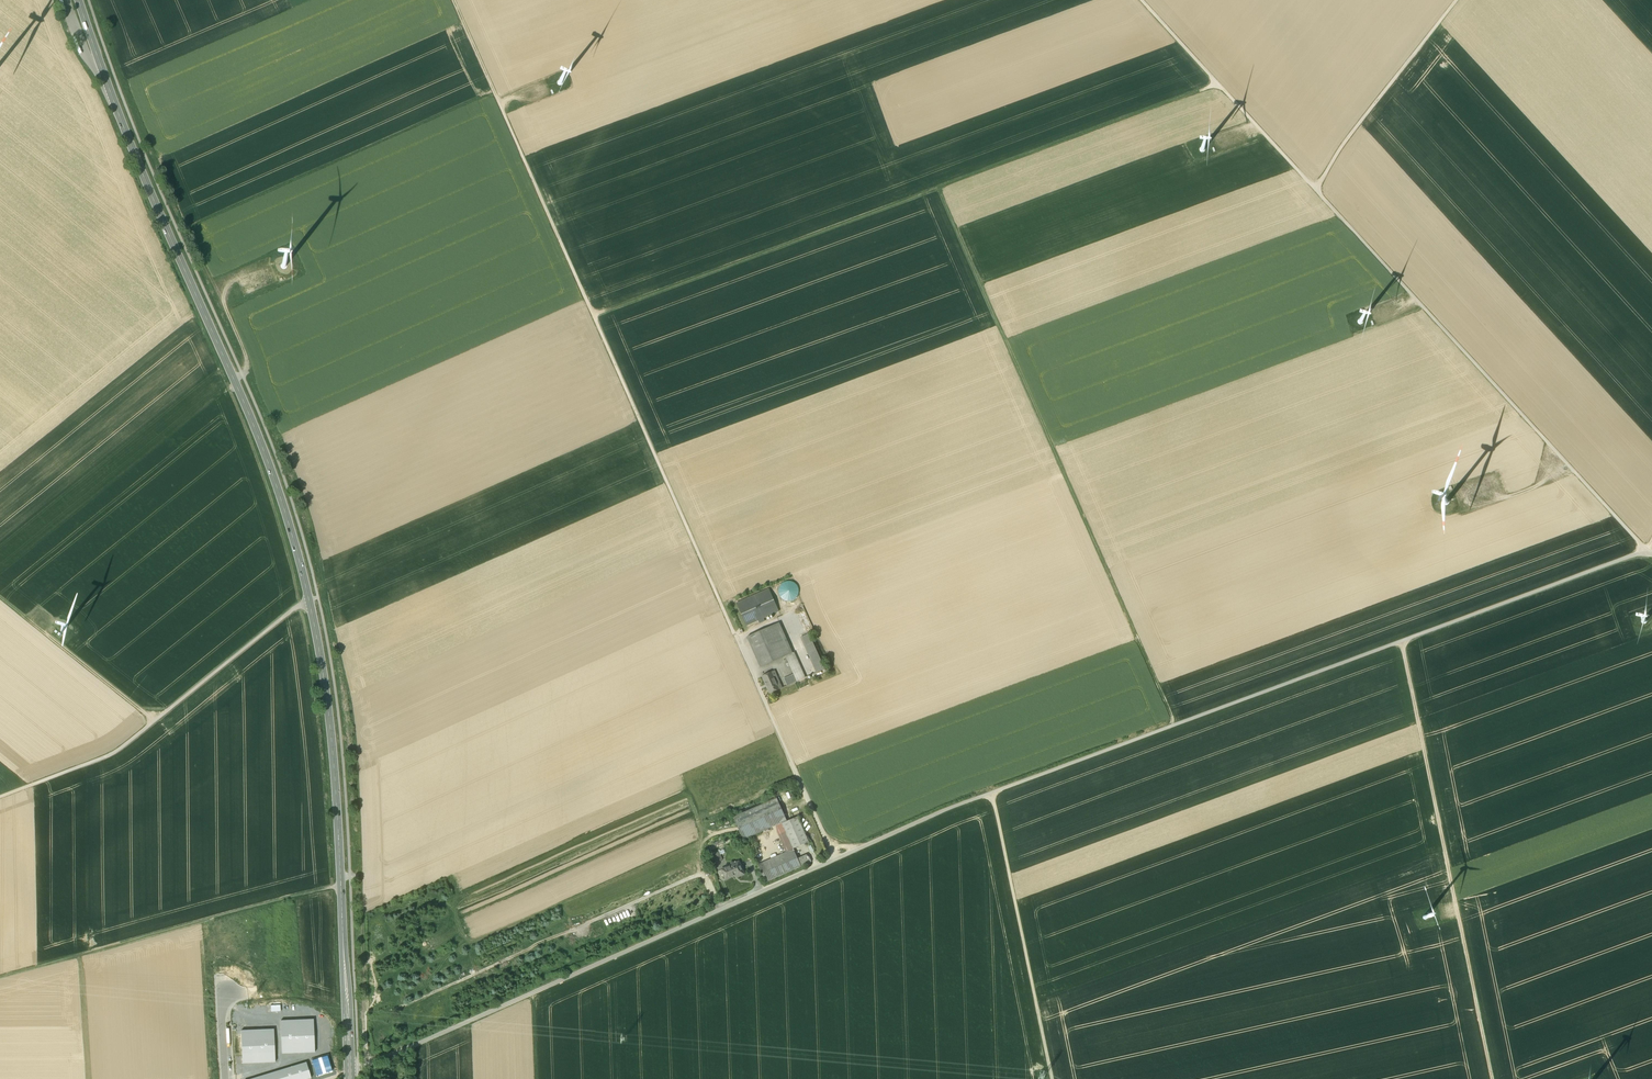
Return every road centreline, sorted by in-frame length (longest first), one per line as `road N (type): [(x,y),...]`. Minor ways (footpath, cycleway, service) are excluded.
road 1 (track): [(330,1078),(983,802),(1651,555)]
road 2 (secondary): [(349,1078),(333,751),(299,565),(271,466),(118,115),(79,0)]
road 3 (track): [(1222,88),(597,319)]
road 4 (track): [(1176,727),(940,193)]
road 5 (track): [(1258,126),(1651,555)]
road 6 (track): [(494,90),(190,226),(212,287)]
road 7 (track): [(0,975),(342,885)]
road 8 (track): [(1055,1078),(997,798)]
road 9 (track): [(1320,194),(1465,0)]
road 10 (track): [(308,602),(156,720)]
road 11 (track): [(156,720),(103,760),(0,798)]
road 12 (track): [(1143,0),(1258,126)]

